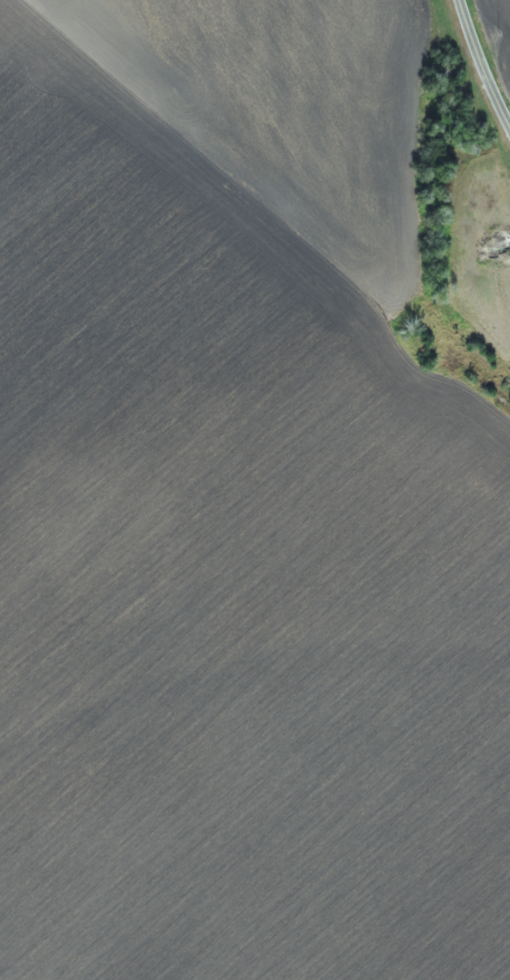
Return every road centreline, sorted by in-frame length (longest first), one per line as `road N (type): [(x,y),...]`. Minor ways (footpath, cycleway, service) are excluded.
road 1 (secondary): [(458,0),(509,130)]

